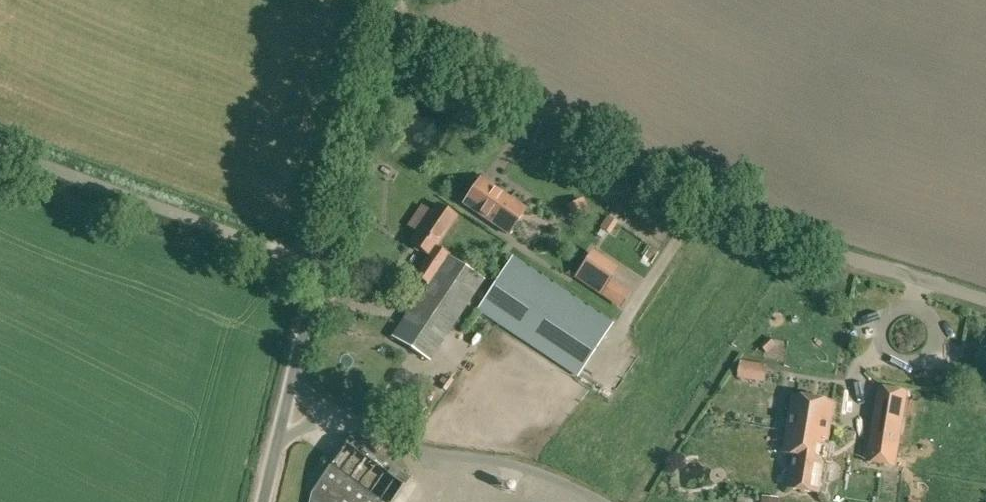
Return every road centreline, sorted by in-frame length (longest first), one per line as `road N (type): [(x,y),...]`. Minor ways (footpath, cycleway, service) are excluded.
road 1 (unclassified): [(985,300),(766,225),(382,21)]
road 2 (track): [(290,377),(344,416),(398,441),(493,460),(604,501)]
road 3 (unclassified): [(320,266),(0,150)]
road 4 (unclassified): [(320,266),(382,21)]
road 5 (unclassified): [(262,501),(320,266)]

